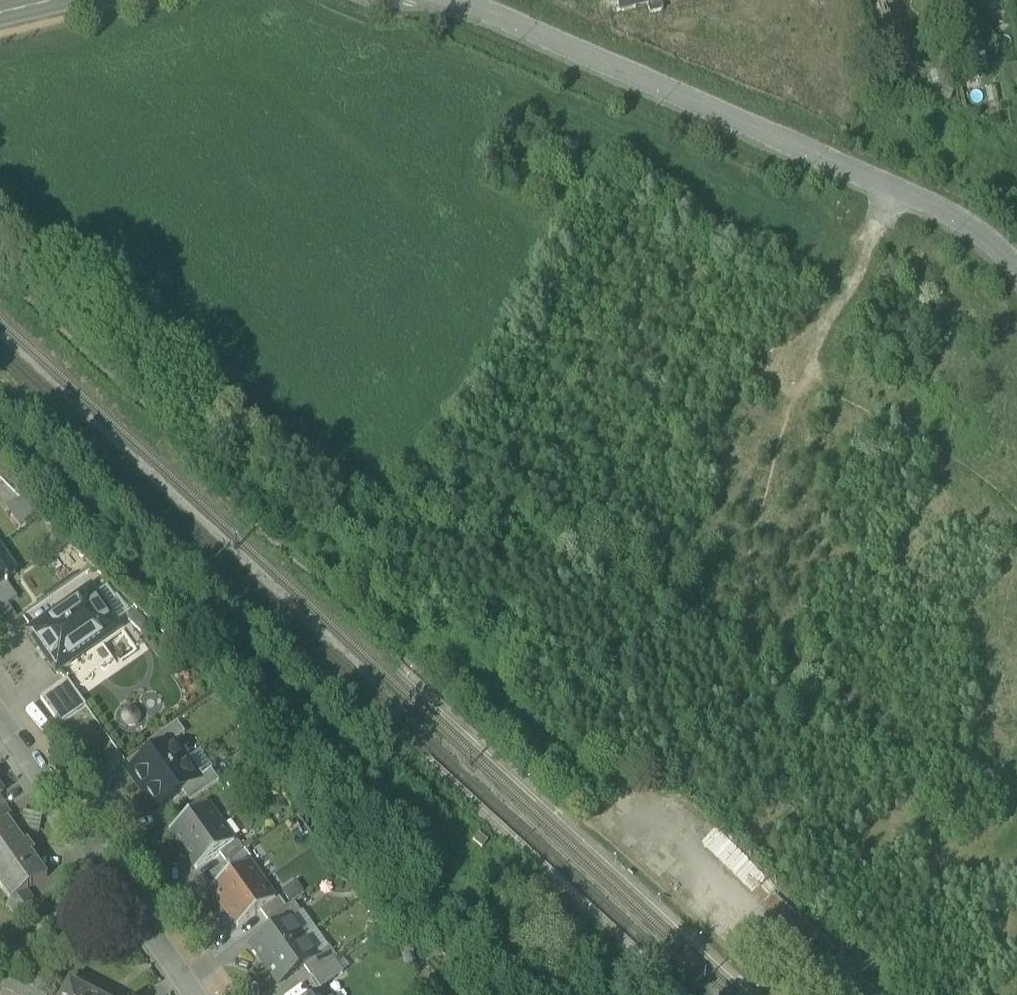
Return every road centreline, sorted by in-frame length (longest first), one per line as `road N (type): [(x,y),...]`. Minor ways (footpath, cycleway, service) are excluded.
road 1 (unclassified): [(445,0),(949,219),(1016,279)]
road 2 (residential): [(0,717),(200,994)]

